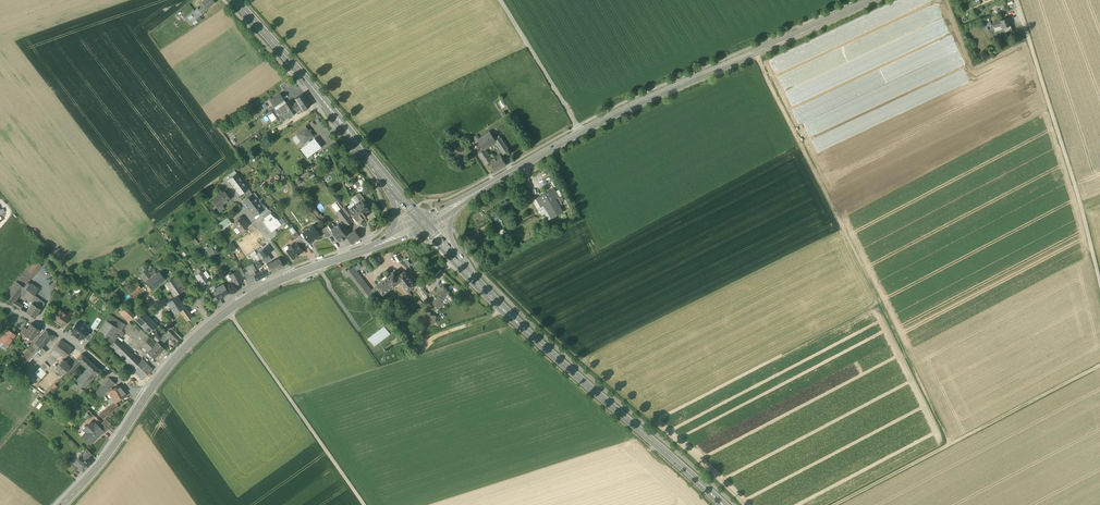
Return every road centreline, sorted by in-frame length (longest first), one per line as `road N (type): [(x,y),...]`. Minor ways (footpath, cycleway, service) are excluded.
road 1 (track): [(754,53),(951,443)]
road 2 (secondary): [(872,0),(580,132),(483,188)]
road 3 (primary): [(722,504),(472,277)]
road 4 (track): [(1099,365),(834,504)]
road 5 (track): [(1029,40),(1099,284)]
road 6 (track): [(364,504),(228,311)]
road 7 (primary): [(384,178),(235,0)]
road 8 (secondary): [(293,275),(195,338),(141,401)]
road 9 (residential): [(141,401),(89,354),(0,303)]
road 10 (secondary): [(141,401),(62,504)]

